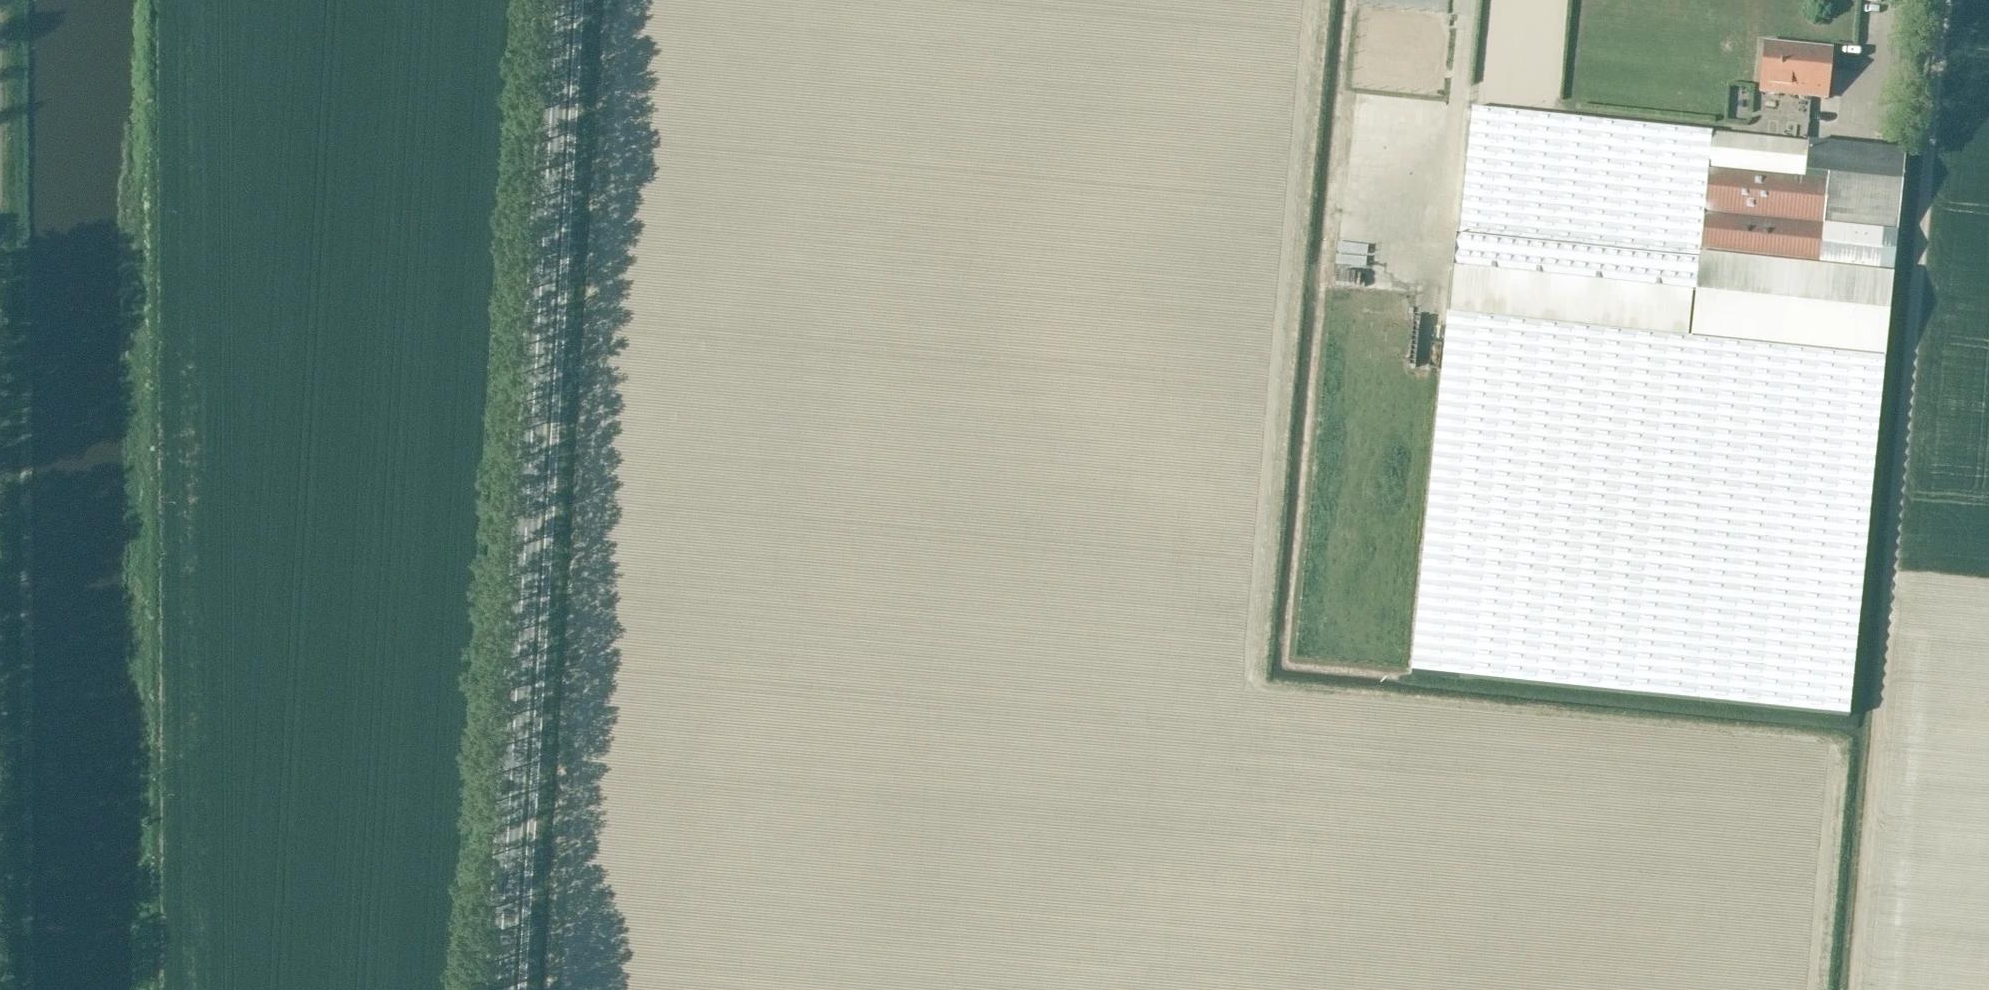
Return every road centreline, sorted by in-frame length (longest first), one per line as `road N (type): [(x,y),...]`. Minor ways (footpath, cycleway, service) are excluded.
road 1 (primary): [(500,989),(558,0)]

